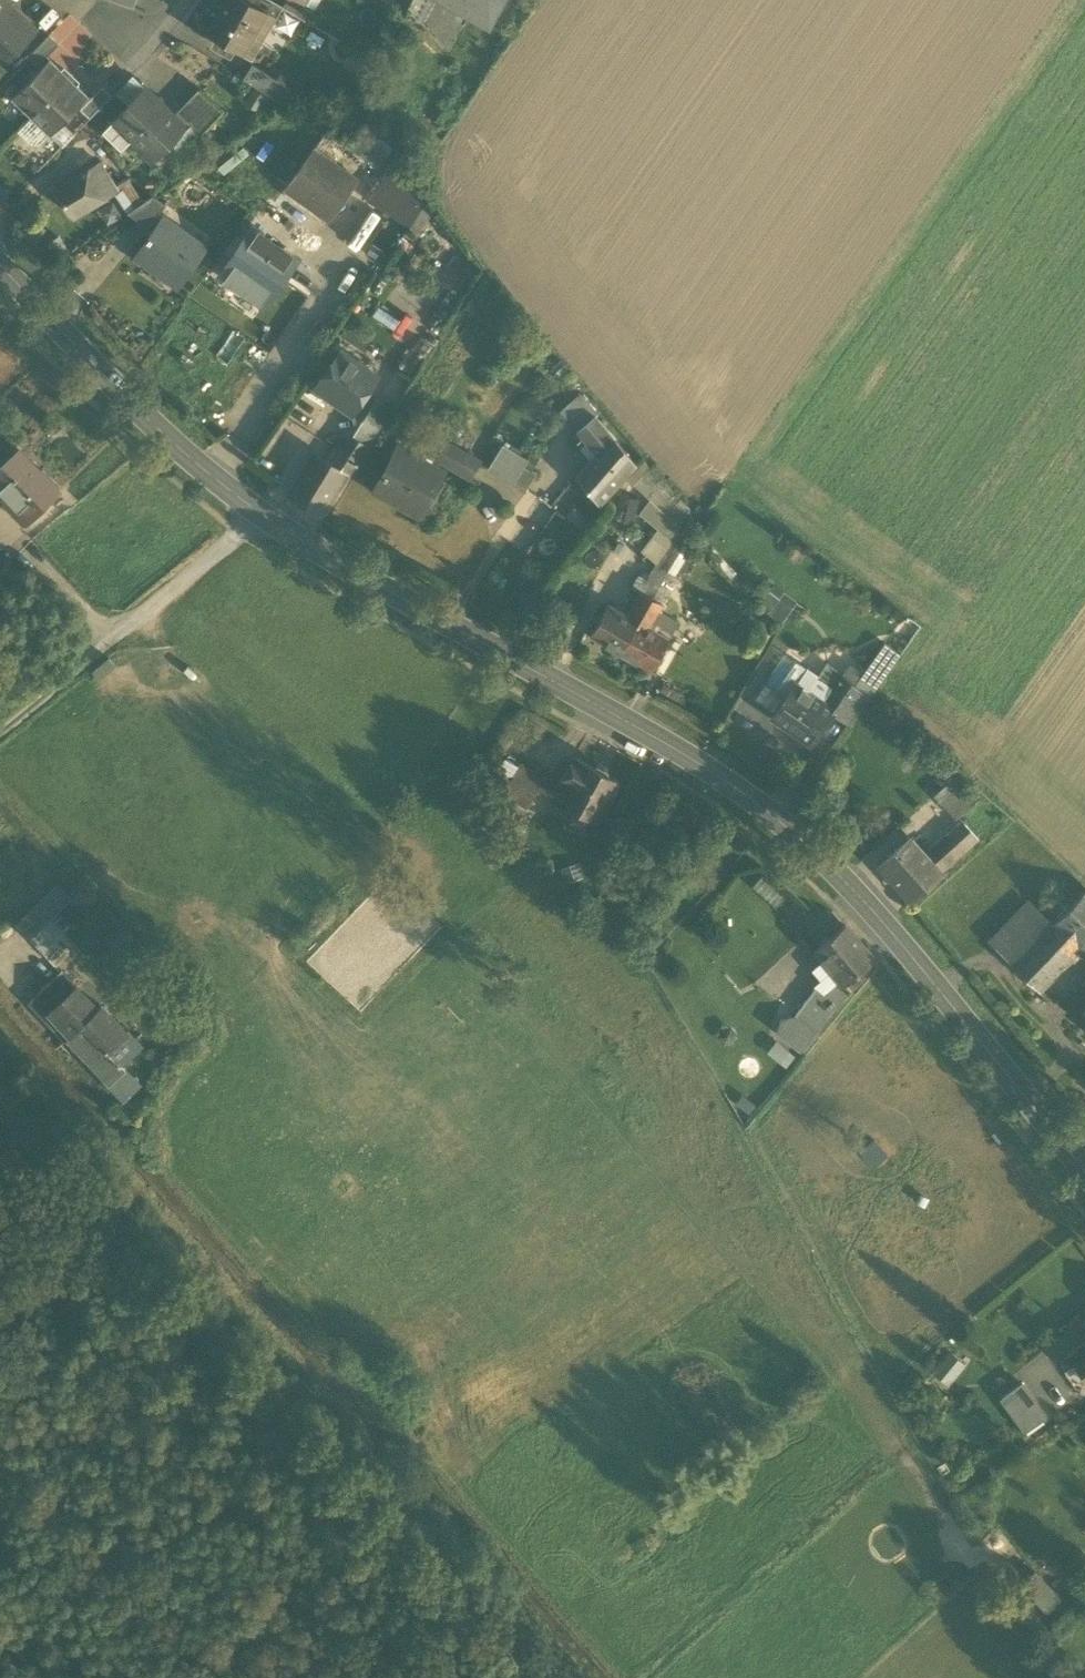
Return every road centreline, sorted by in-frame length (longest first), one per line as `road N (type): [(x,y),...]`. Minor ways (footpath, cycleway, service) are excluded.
road 1 (secondary): [(0,265),(253,508),(690,755),(822,854),(1084,1170)]
road 2 (track): [(131,620),(427,908)]

